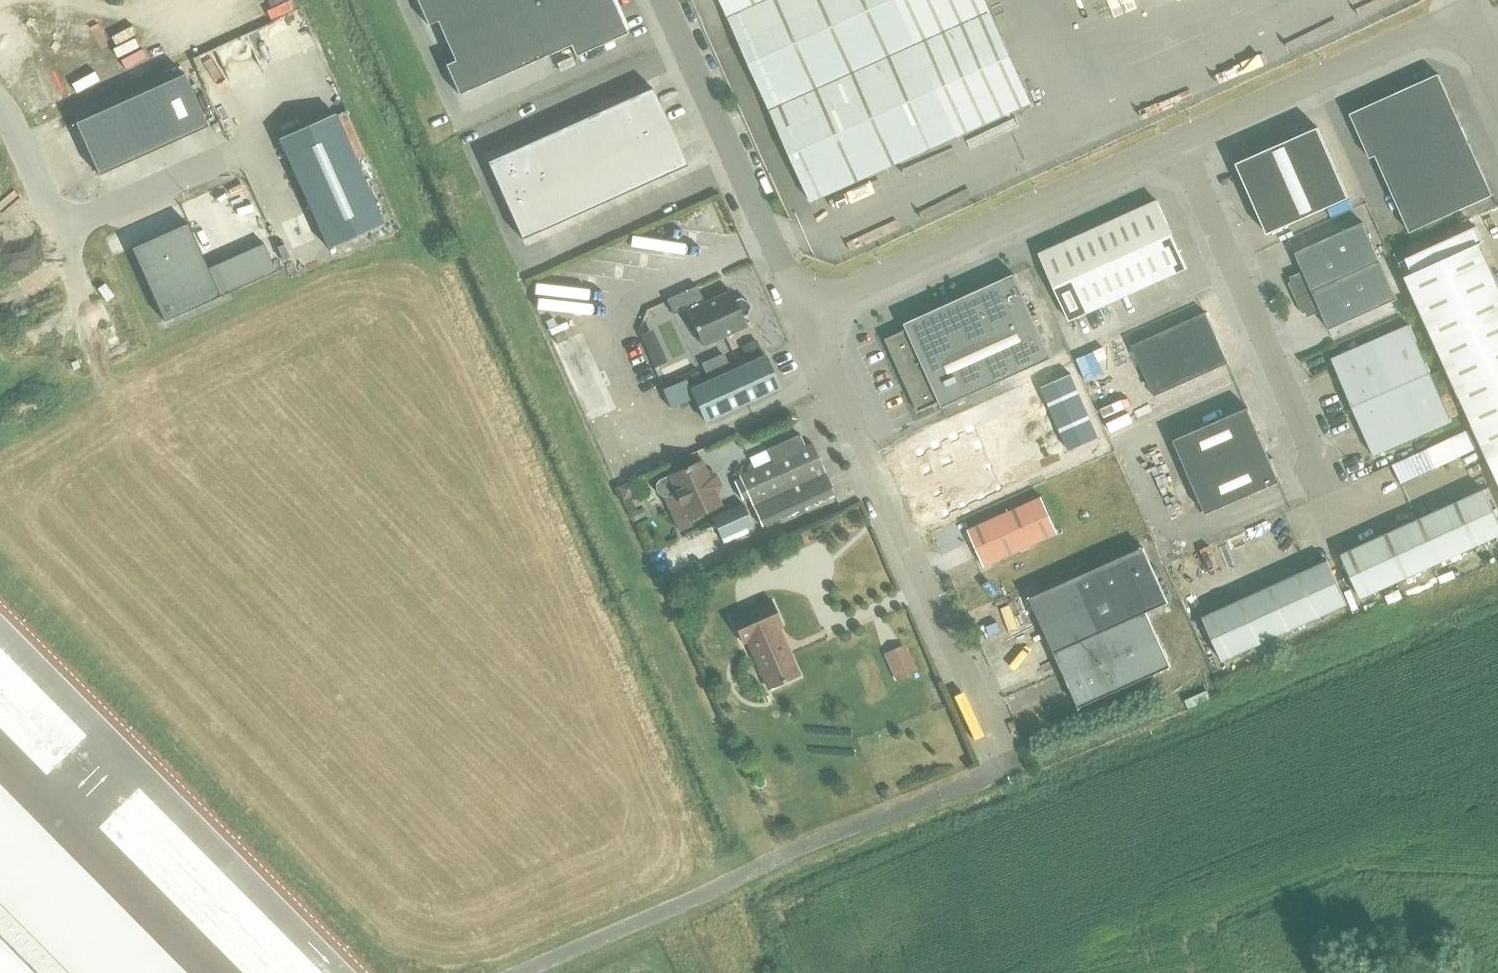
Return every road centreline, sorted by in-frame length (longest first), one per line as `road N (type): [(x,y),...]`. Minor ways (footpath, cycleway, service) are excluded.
road 1 (unclassified): [(518,972),(1001,769),(803,311)]
road 2 (unclassified): [(803,311),(1177,142)]
road 3 (residential): [(1177,142),(1330,491)]
road 4 (unclassified): [(1177,142),(1430,27),(1454,25),(1476,37),(1497,78)]
road 5 (unclassified): [(803,311),(665,0)]
road 6 (unclassified): [(59,227),(233,155)]
road 7 (unclassified): [(59,227),(110,358)]
road 8 (unclassified): [(0,105),(59,227)]

